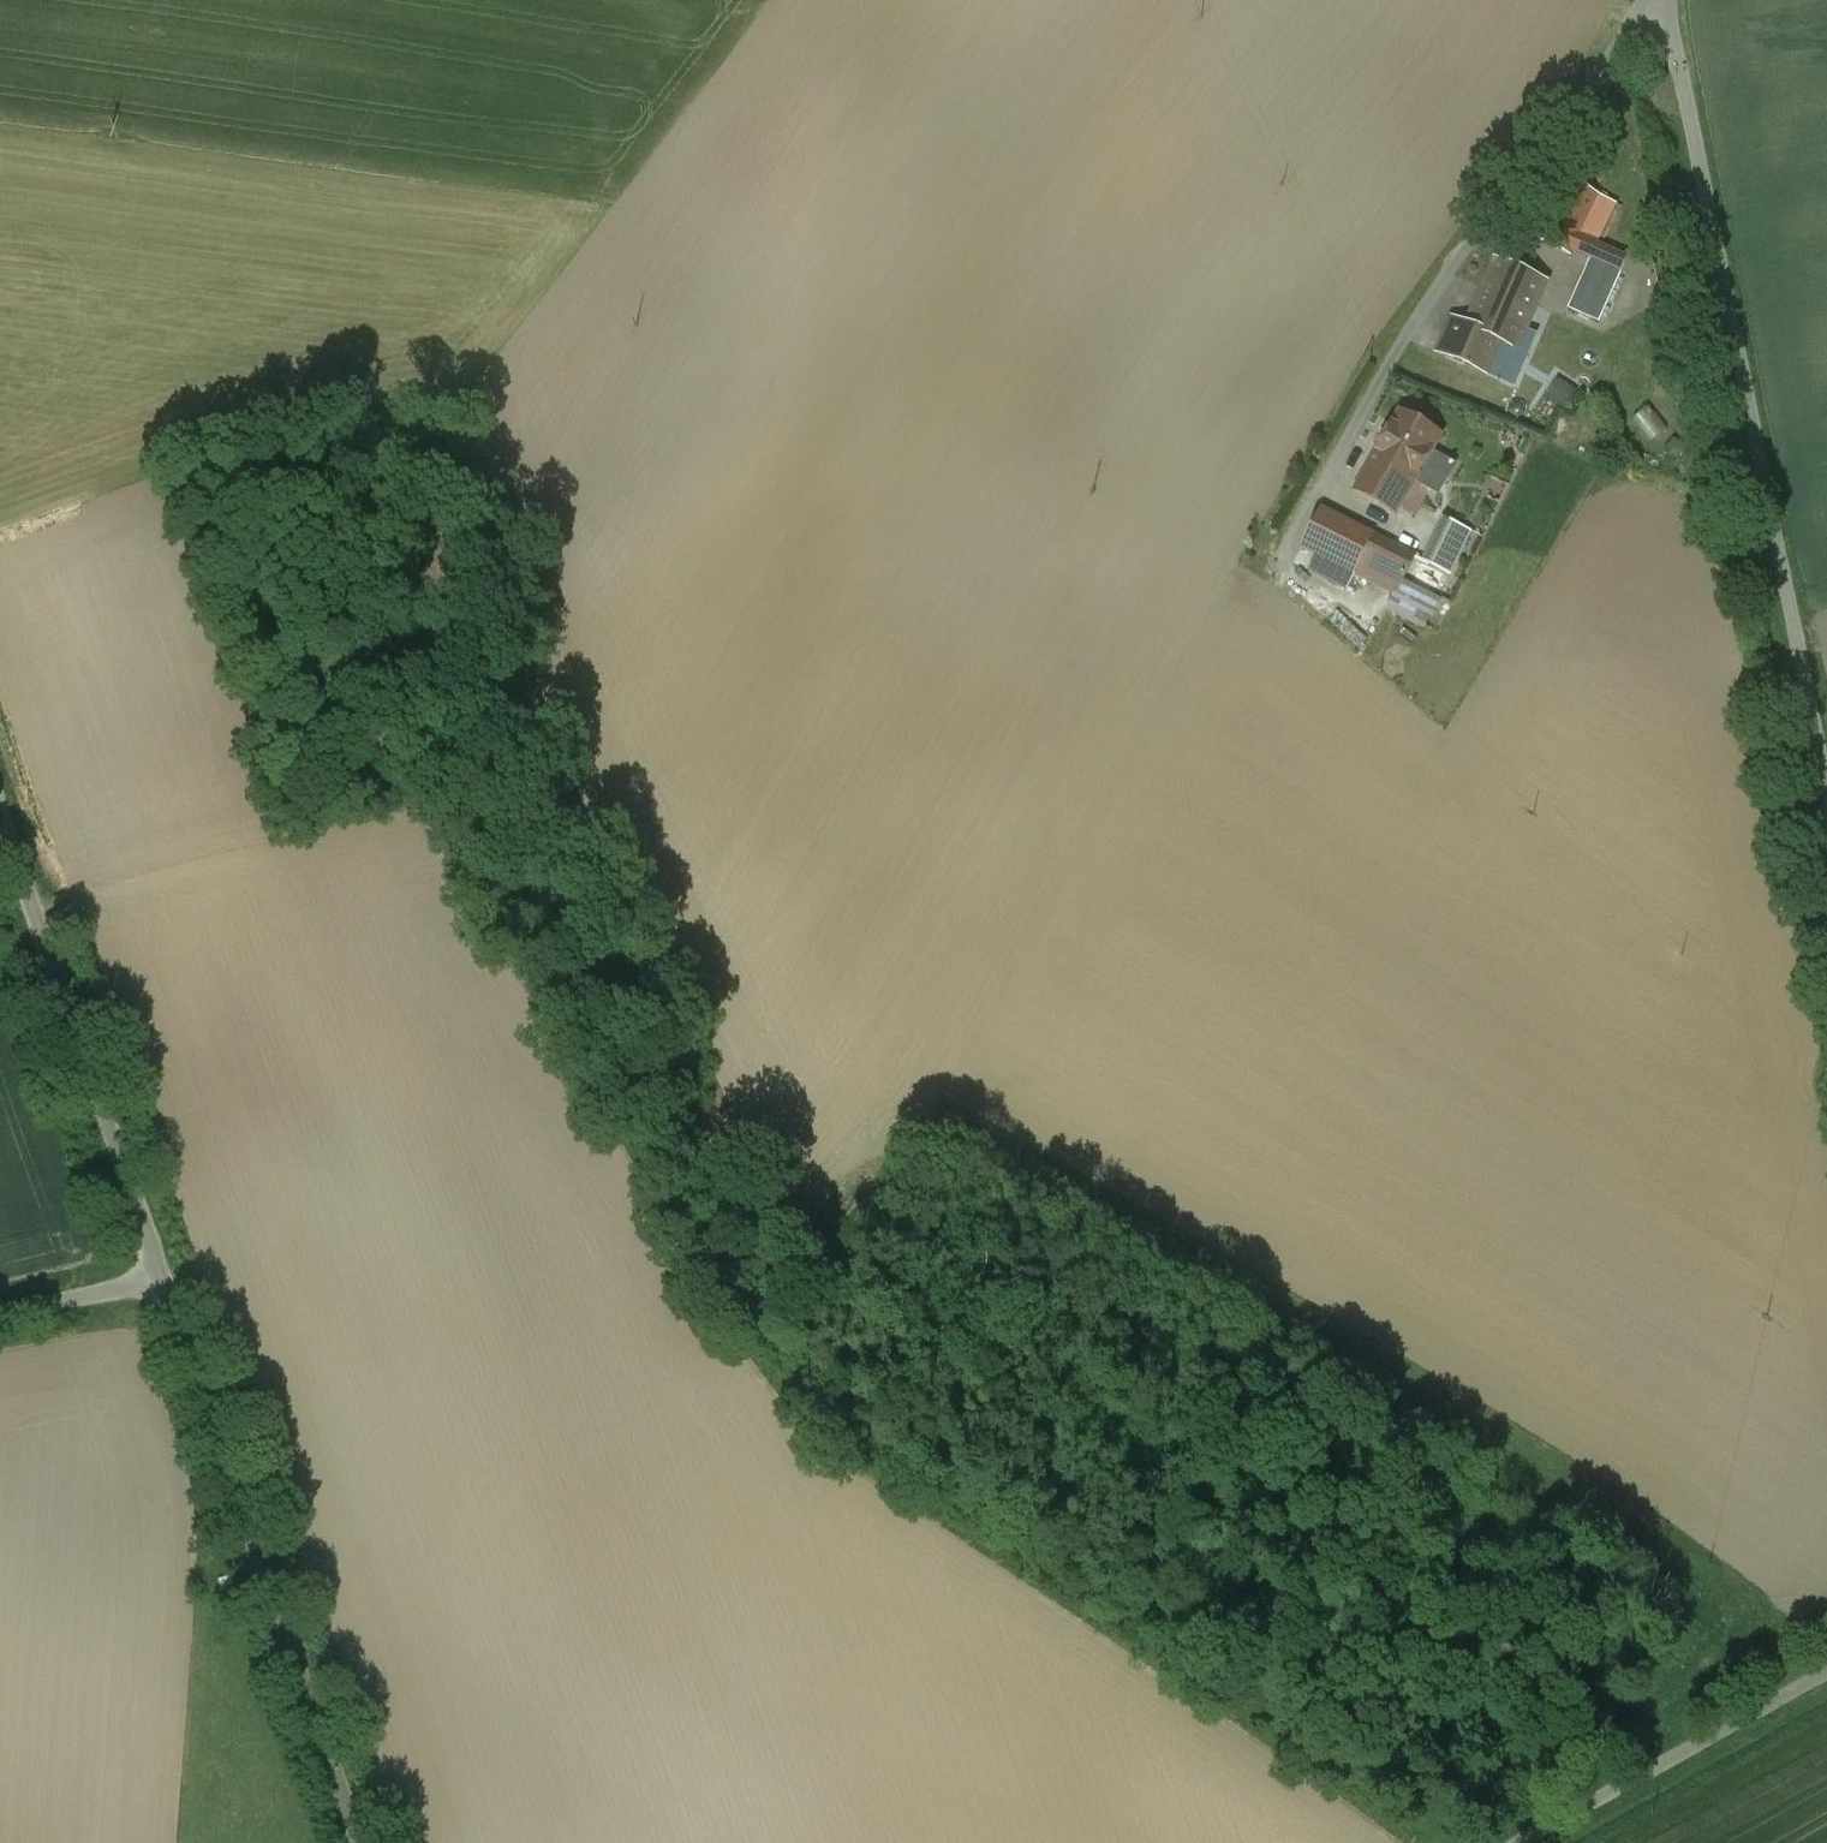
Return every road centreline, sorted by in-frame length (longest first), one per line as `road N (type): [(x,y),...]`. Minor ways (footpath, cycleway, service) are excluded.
road 1 (unclassified): [(1668,0),(1826,766)]
road 2 (unclassified): [(166,1275),(366,1842)]
road 3 (unclassified): [(0,795),(166,1275)]
road 4 (unclassified): [(1522,1842),(1826,1675)]
road 5 (unclassified): [(0,1312),(166,1275)]

